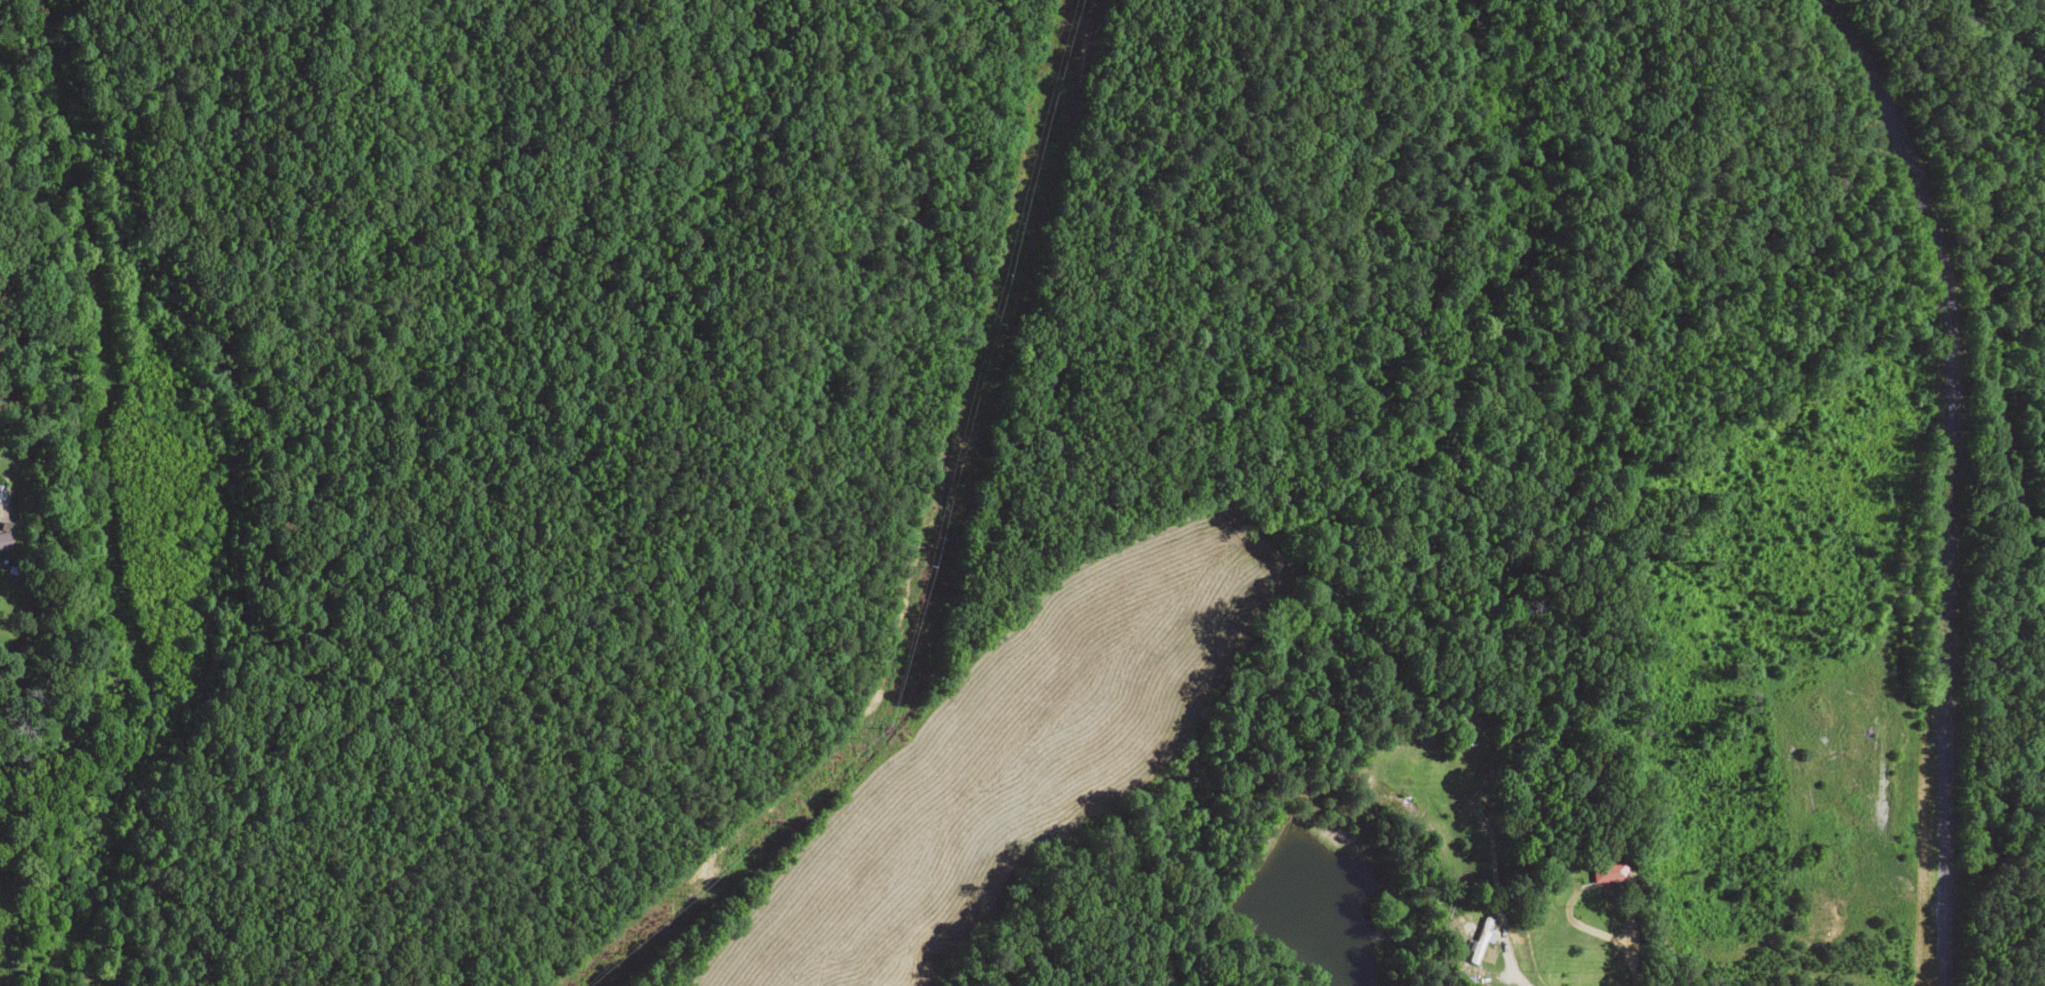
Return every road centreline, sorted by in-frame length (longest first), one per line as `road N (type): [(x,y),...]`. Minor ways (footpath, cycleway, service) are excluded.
road 1 (residential): [(1940,985),(1924,224),(1904,141),(1817,0)]

